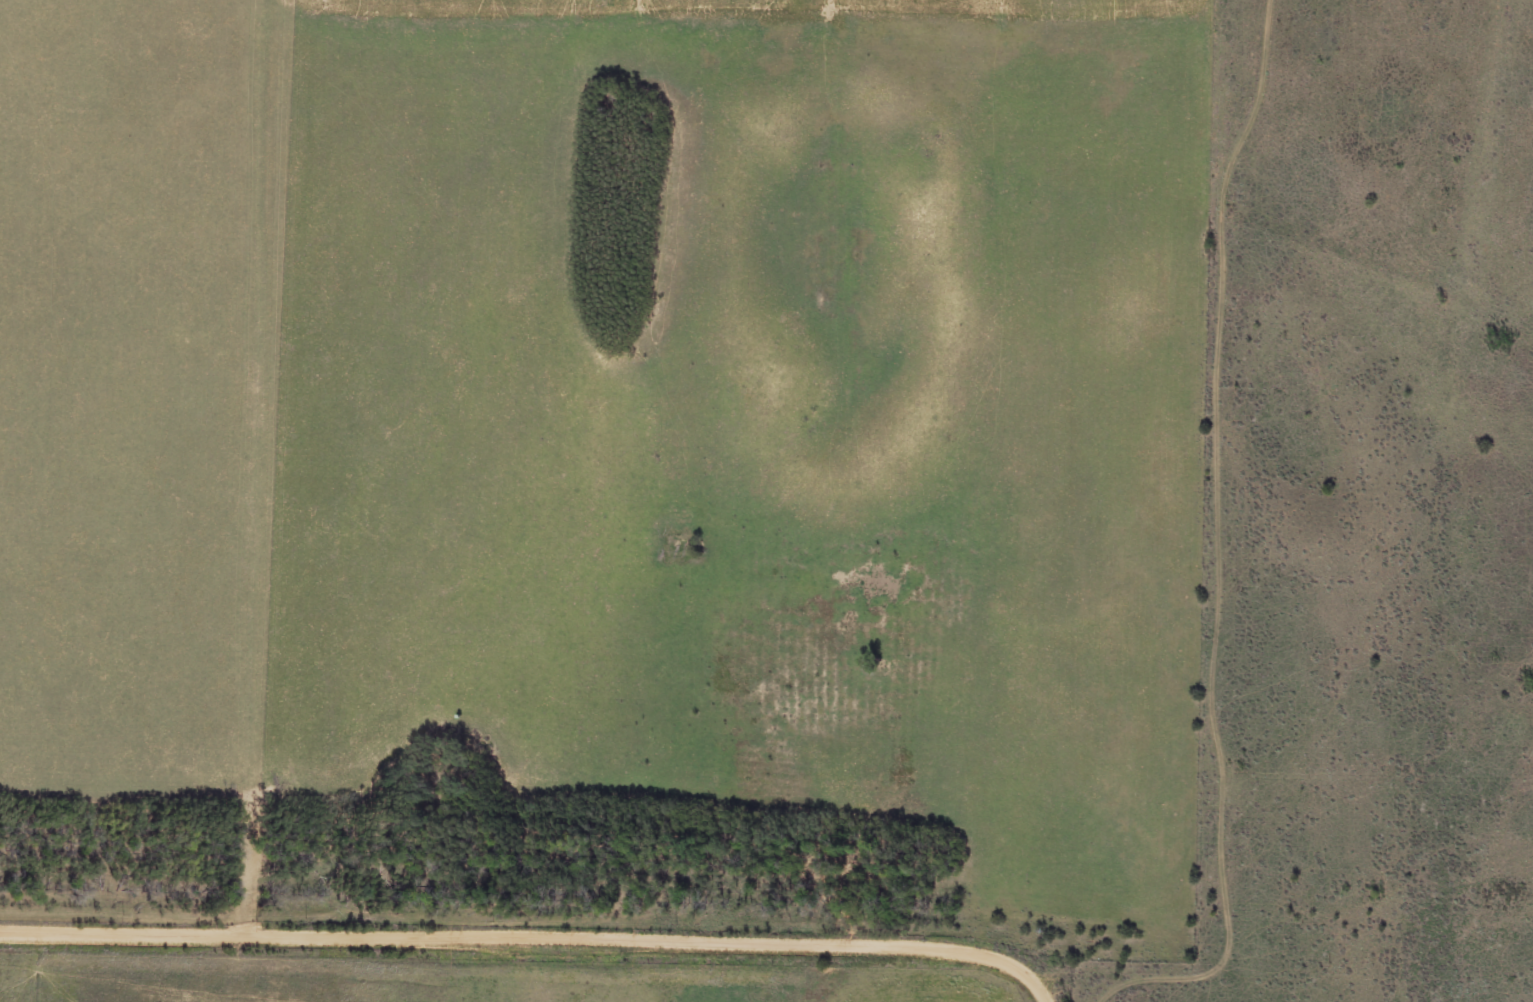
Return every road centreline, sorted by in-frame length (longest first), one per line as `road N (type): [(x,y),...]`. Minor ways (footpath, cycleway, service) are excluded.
road 1 (residential): [(1052,1001),(1007,958),(884,937),(0,927)]
road 2 (residential): [(252,929),(278,537),(278,0)]

